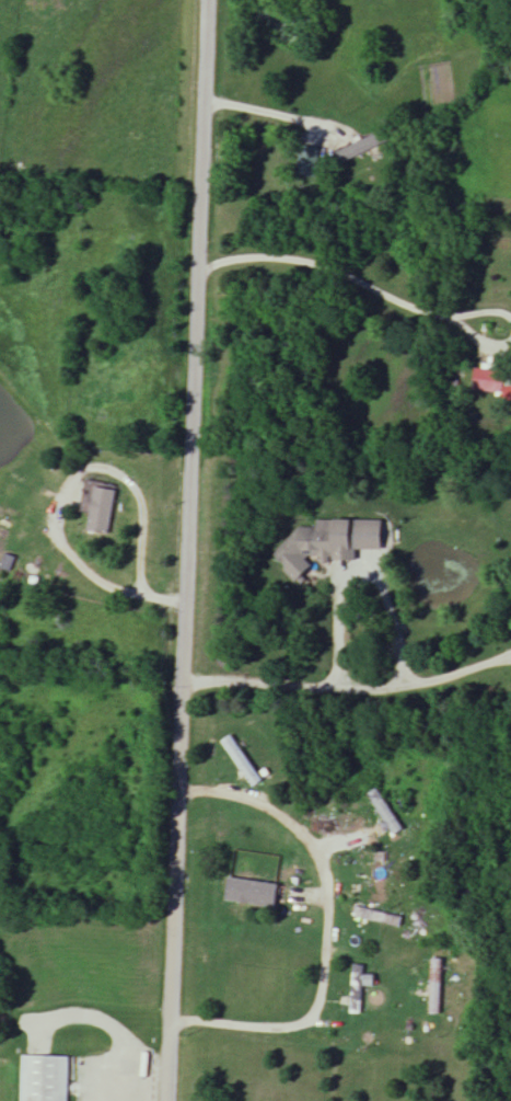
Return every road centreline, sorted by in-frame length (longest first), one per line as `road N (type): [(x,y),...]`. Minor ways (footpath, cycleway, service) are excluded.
road 1 (residential): [(168,1100),(207,0)]
road 2 (residential): [(171,1025),(304,1024),(317,1007),(327,948),(328,873),(309,836),(229,794),(177,791)]
road 3 (residential): [(510,653),(397,692),(182,681)]
road 4 (residential): [(197,266),(284,260),(323,267),(407,307),(458,320)]

